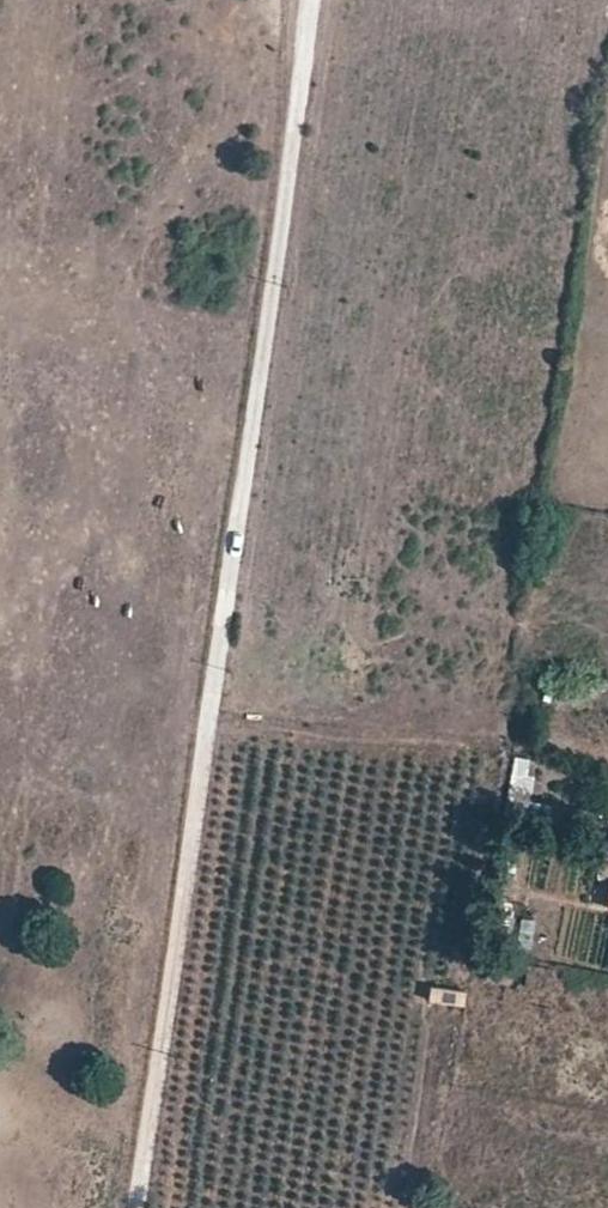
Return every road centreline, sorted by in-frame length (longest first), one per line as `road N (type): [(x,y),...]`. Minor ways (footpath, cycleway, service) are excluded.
road 1 (track): [(316,0),(137,1207)]

